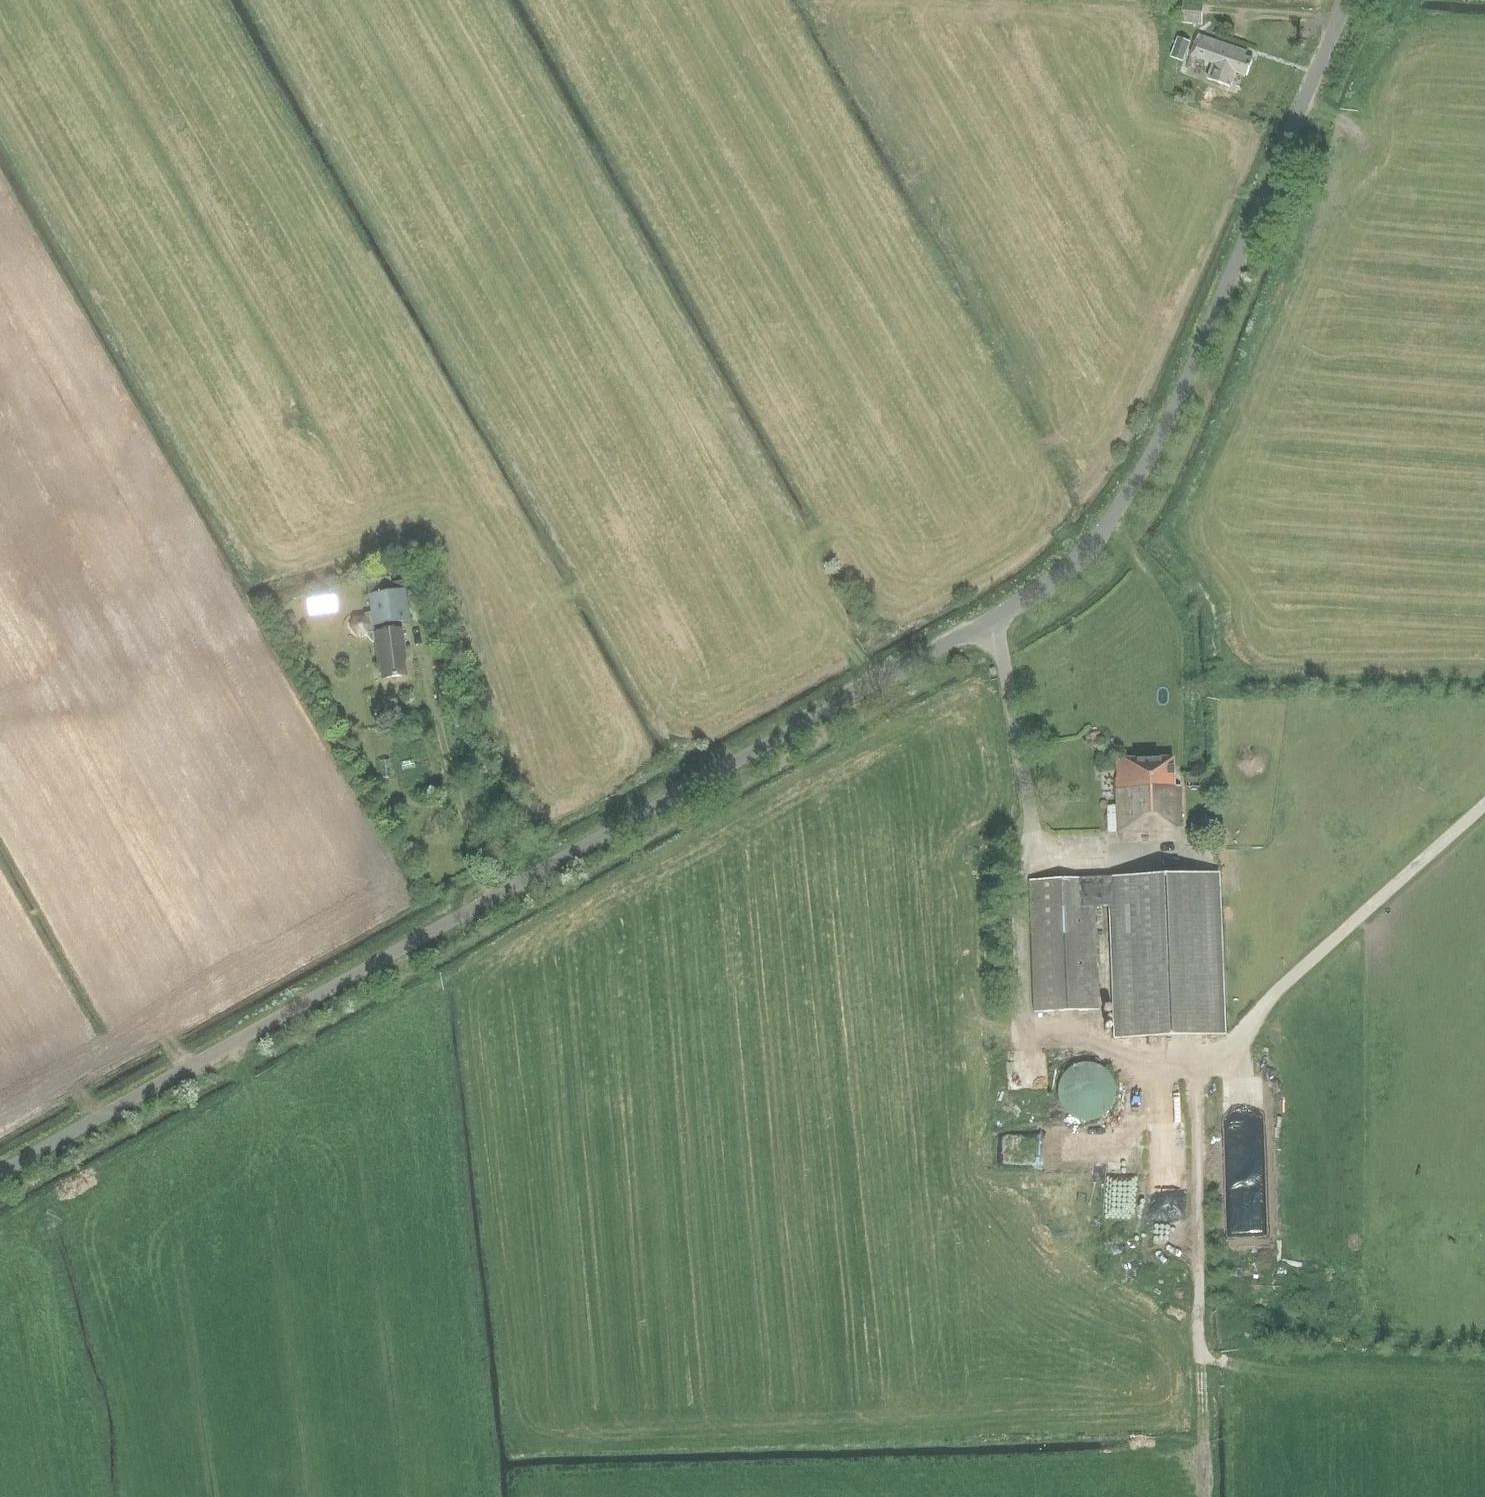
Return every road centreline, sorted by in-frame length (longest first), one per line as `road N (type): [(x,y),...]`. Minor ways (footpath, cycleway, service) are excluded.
road 1 (unclassified): [(0,1177),(953,648),(1064,578),(1128,507),(1175,419),(1349,0)]

